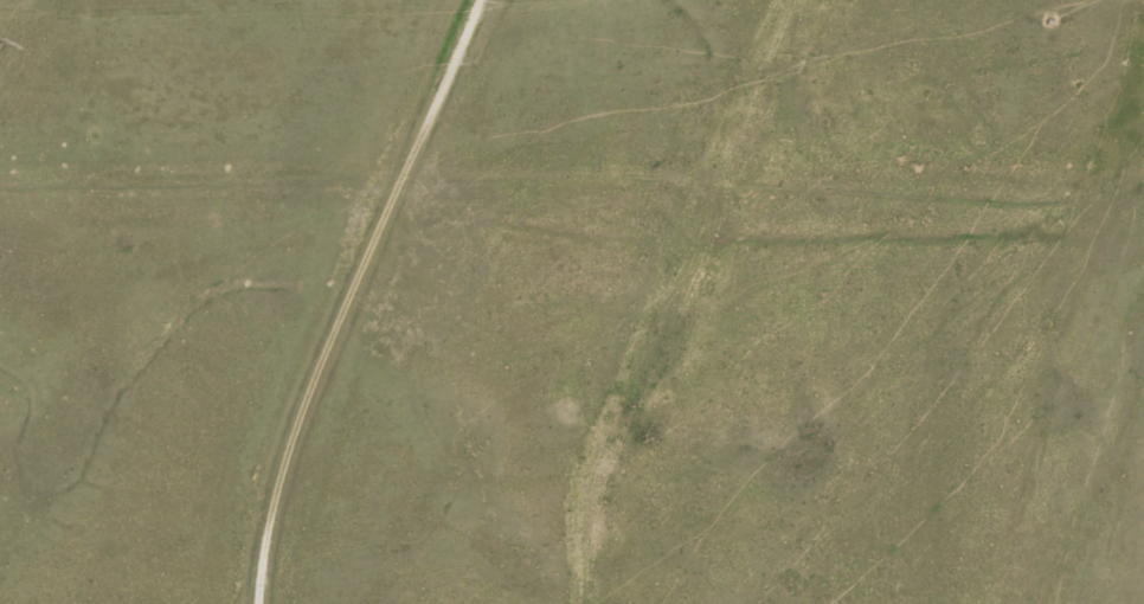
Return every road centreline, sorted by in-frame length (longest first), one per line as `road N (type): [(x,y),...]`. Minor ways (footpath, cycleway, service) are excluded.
road 1 (residential): [(0,176),(252,158),(986,207),(1116,188),(1143,156)]
road 2 (residential): [(337,603),(418,330),(456,275),(480,176)]

